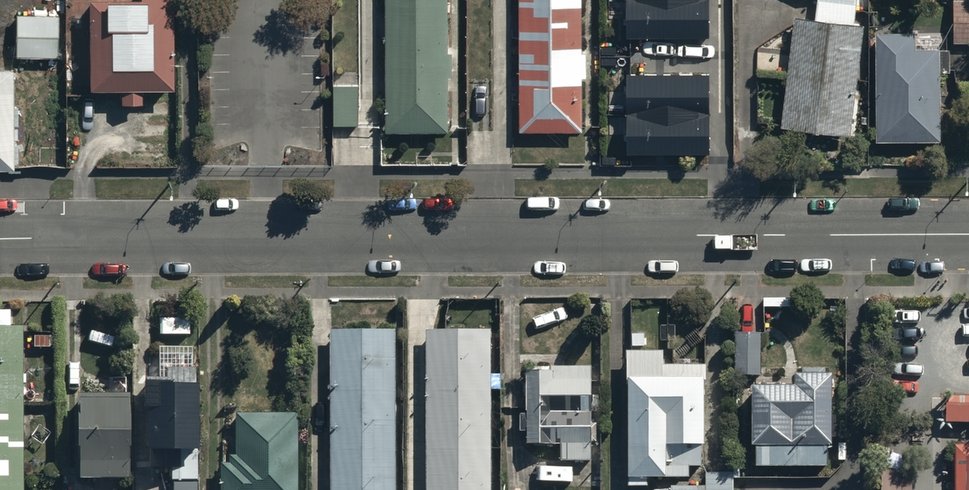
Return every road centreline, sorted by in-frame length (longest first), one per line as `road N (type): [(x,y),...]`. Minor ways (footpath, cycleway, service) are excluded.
road 1 (residential): [(0,238),(968,233)]

